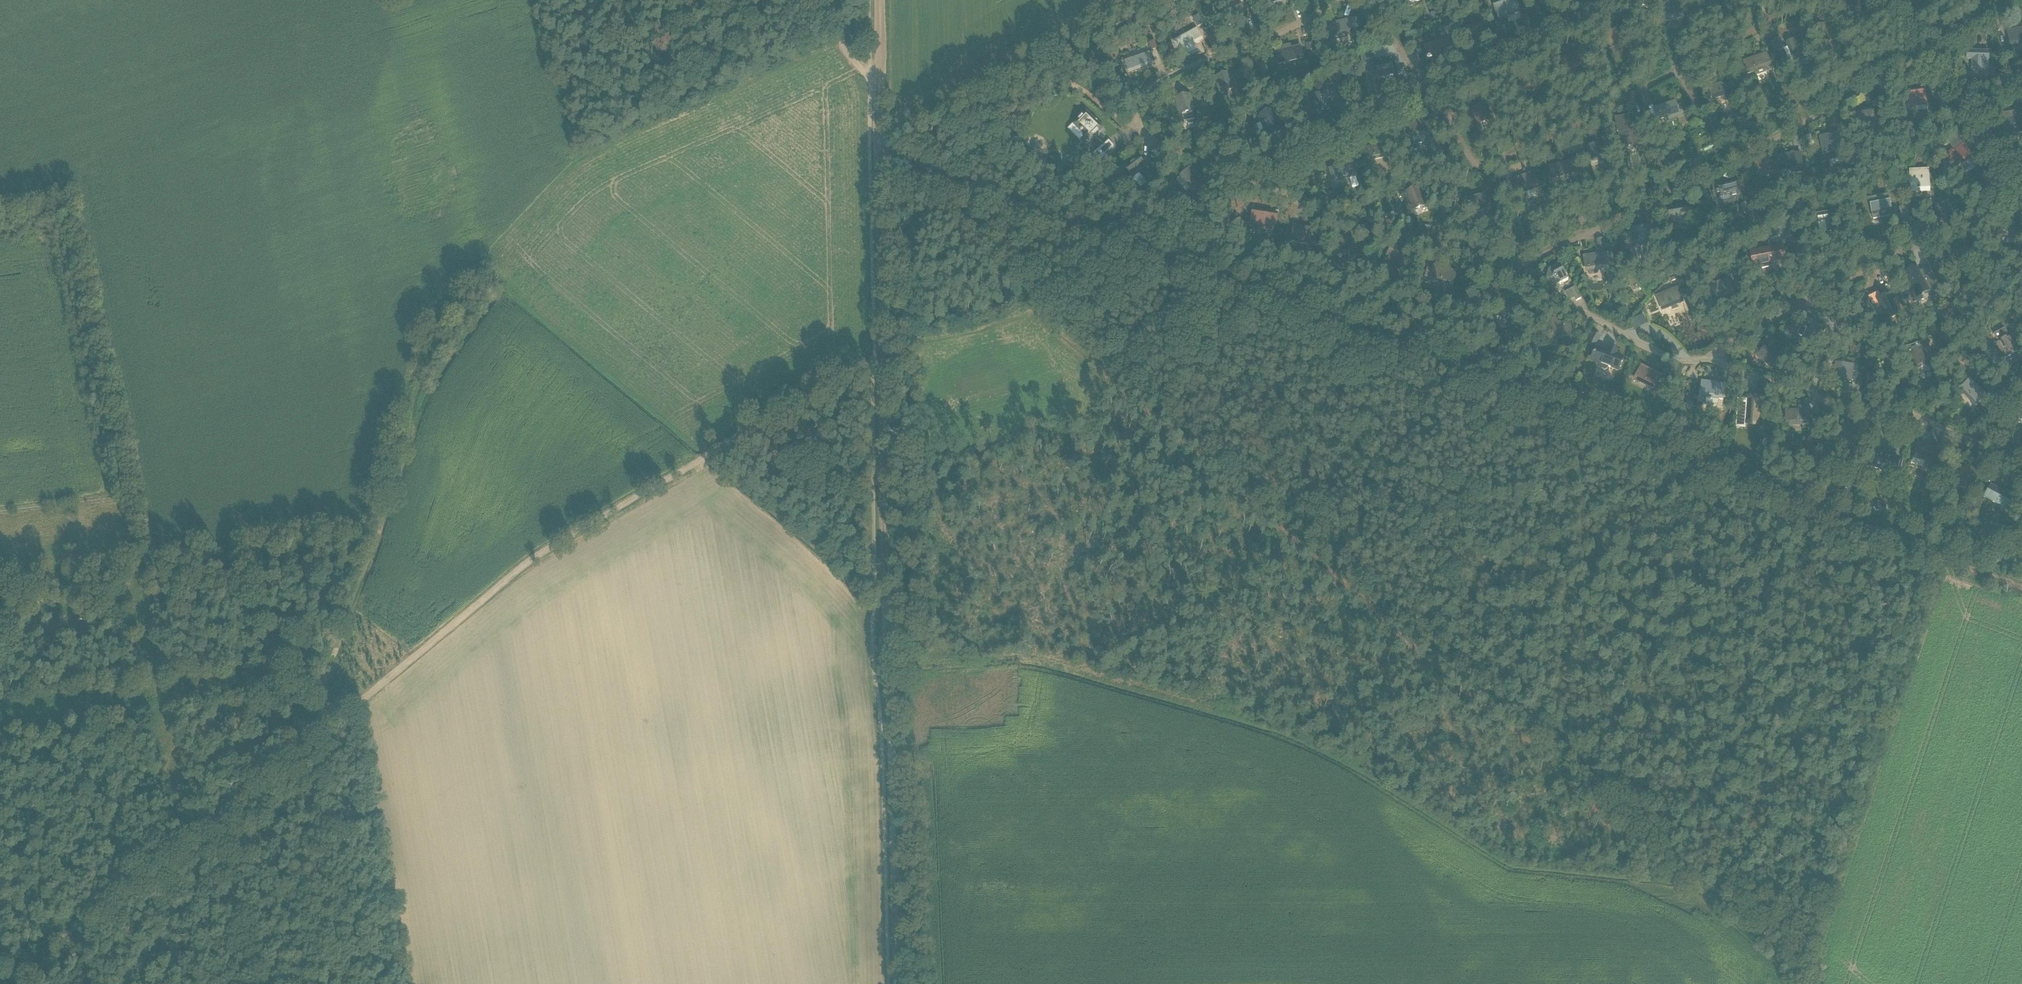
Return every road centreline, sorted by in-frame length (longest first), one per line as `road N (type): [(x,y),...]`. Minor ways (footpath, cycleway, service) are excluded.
road 1 (track): [(877,150),(2021,590)]
road 2 (track): [(881,350),(532,559),(3,983)]
road 3 (track): [(1120,384),(1417,649),(1456,562),(1828,735),(1866,763)]
road 4 (track): [(877,94),(895,983)]
road 5 (track): [(877,150),(1161,0)]

